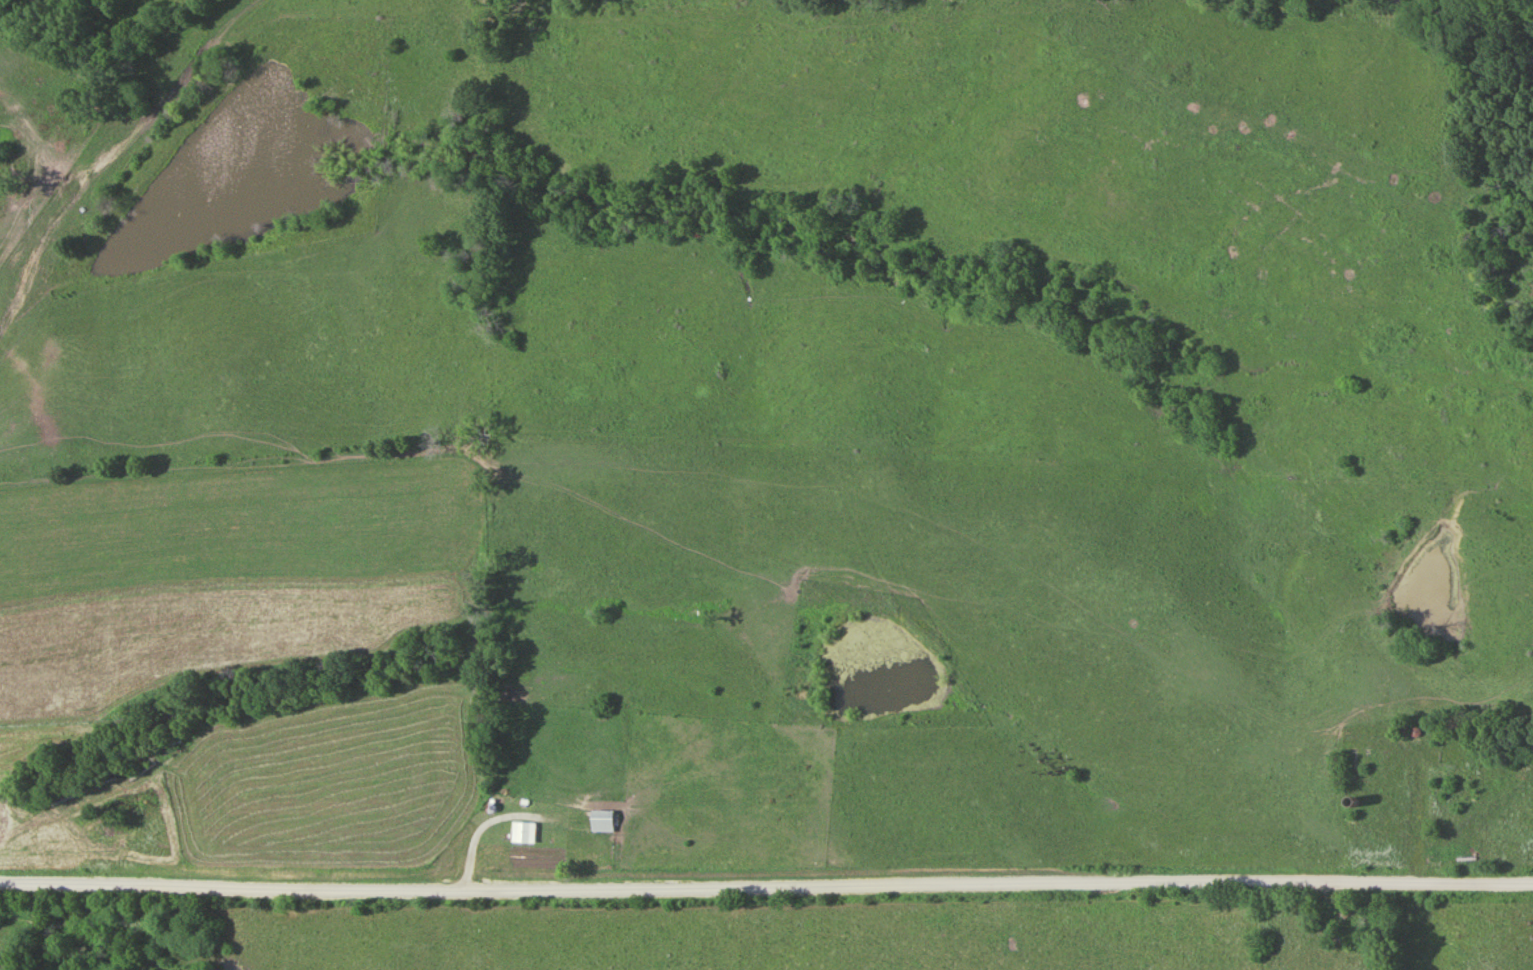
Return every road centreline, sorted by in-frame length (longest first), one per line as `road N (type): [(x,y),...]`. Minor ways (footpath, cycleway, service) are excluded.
road 1 (residential): [(0,885),(359,892),(1532,884)]

